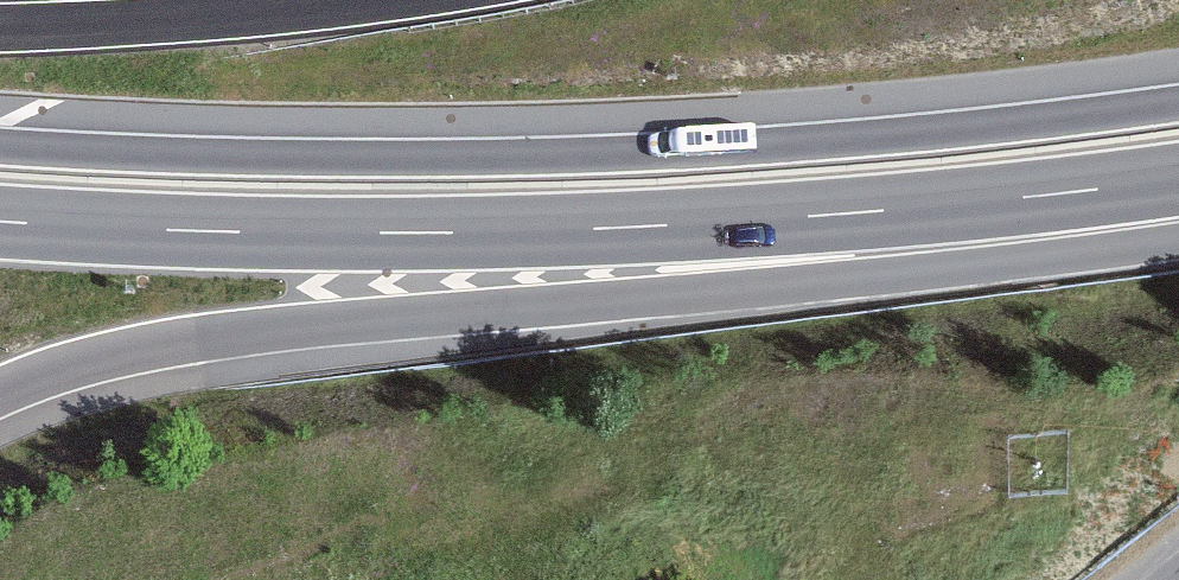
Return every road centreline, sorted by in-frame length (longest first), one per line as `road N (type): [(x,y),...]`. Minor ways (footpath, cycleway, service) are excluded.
road 1 (trunk): [(0,394),(157,346),(824,270),(1178,201)]
road 2 (trunk): [(1178,103),(847,140),(636,153),(212,157),(0,147)]
road 3 (trunk): [(0,222),(421,233),(632,227),(1178,178)]
road 4 (secondary): [(389,0),(0,29)]

